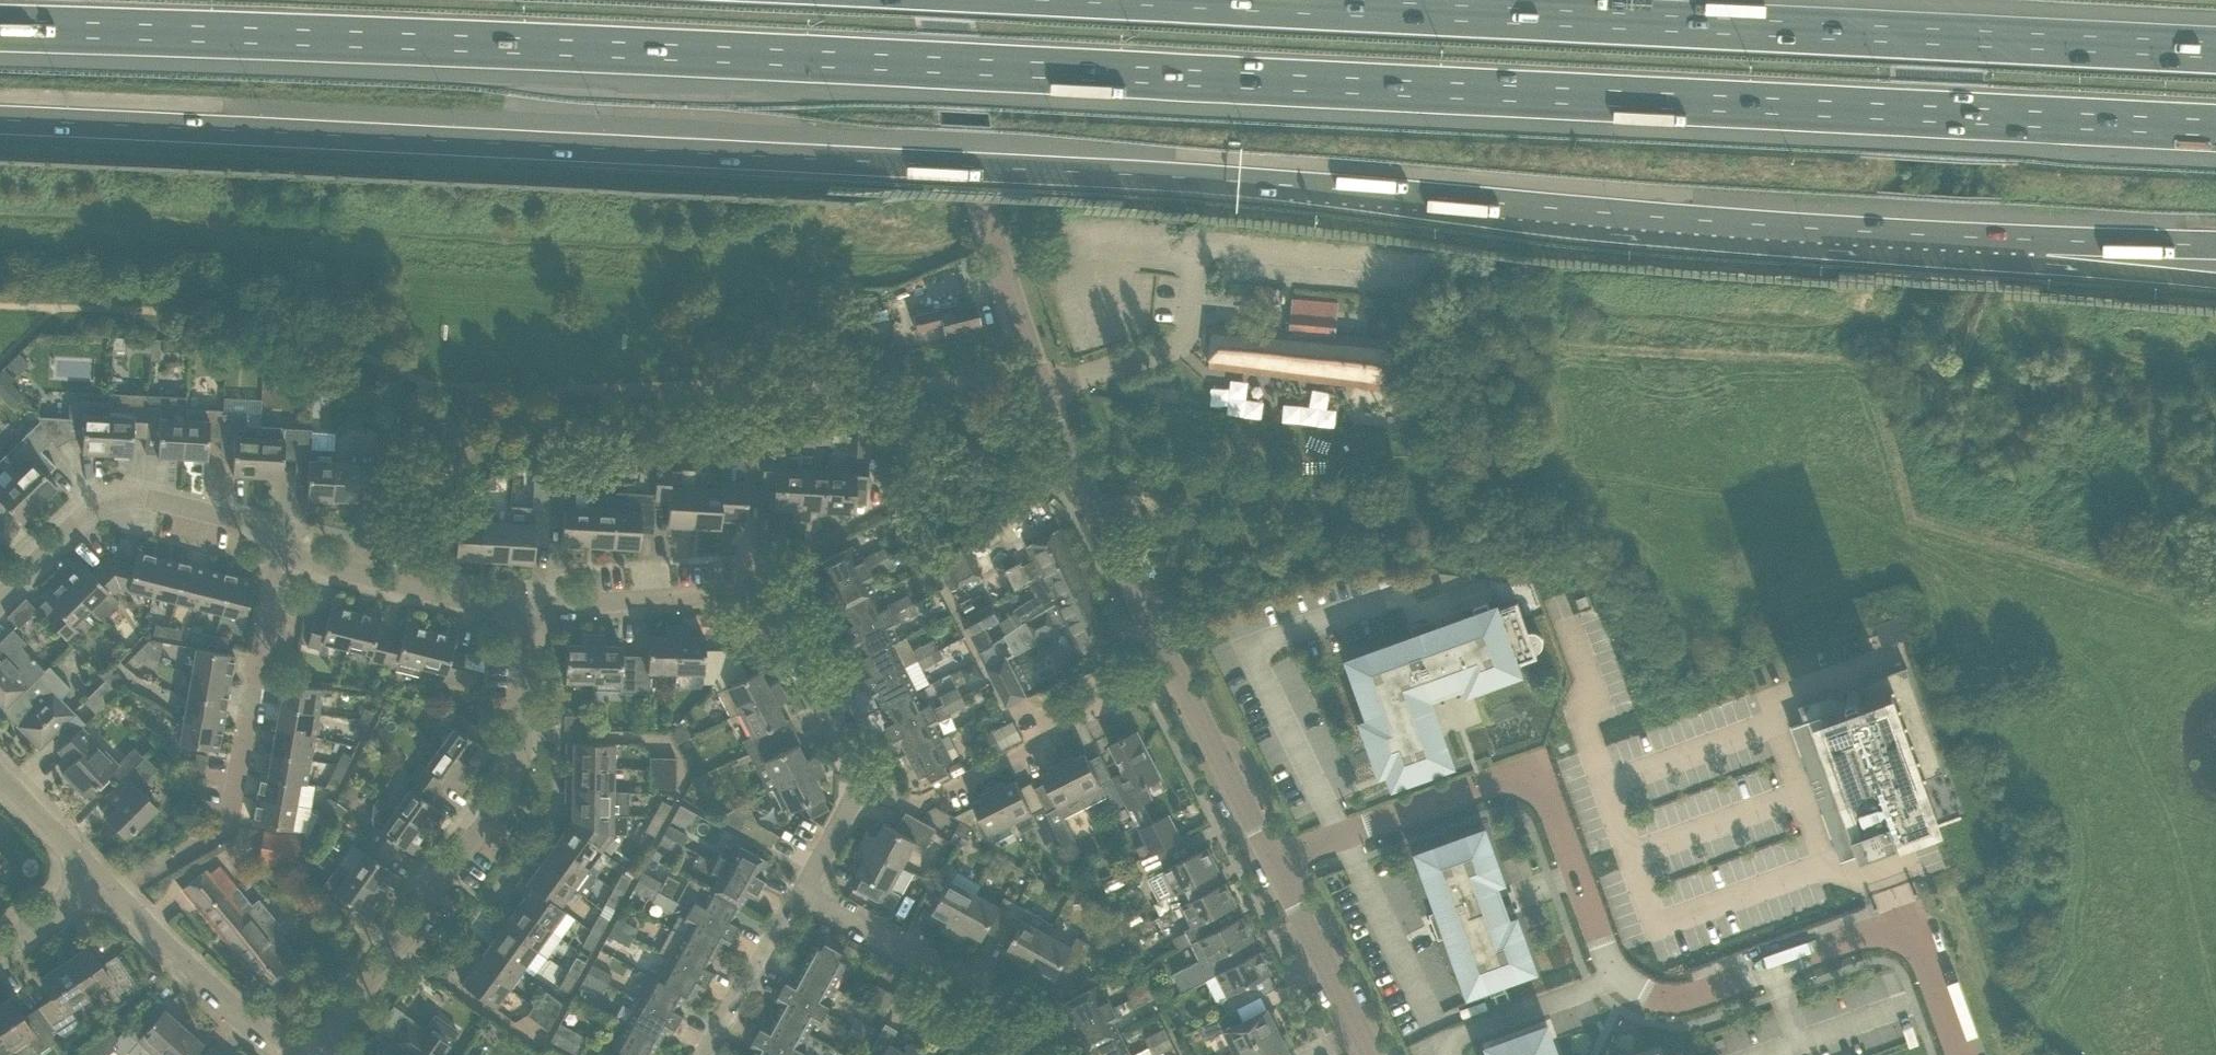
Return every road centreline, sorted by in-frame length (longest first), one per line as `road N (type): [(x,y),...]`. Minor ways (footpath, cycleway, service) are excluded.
road 1 (motorway): [(0,29),(2215,126)]
road 2 (trunk): [(0,121),(1004,168),(2043,244)]
road 3 (motorway): [(2215,49),(1191,0)]
road 4 (residential): [(1958,1054),(1924,958),(1908,936),(1883,929),(1676,1002),(1639,993),(1609,968),(1534,778),(1516,774),(1272,865)]
road 5 (residential): [(316,1054),(511,785),(523,725),(523,612)]
road 6 (residential): [(100,884),(132,878),(225,826),(275,551)]
road 7 (unclassified): [(1040,383),(978,185),(940,0)]
road 8 (residential): [(856,788),(923,802),(1030,748),(1034,731),(1170,670)]
road 9 (residential): [(0,596),(109,499),(148,498),(245,522),(275,551)]
road 10 (residential): [(1170,670),(1040,383)]
road 11 (residential): [(1025,1054),(1000,1007),(965,978),(802,891)]
road 12 (residential): [(275,551),(523,612)]
road 13 (residential): [(290,1054),(100,884)]
road 14 (residential): [(523,612),(754,592)]
road 15 (residential): [(754,592),(787,621),(844,730),(856,788)]
road 16 (residential): [(1272,865),(1170,670)]
road 17 (residential): [(1372,1054),(1272,865)]
road 18 (residential): [(802,891),(705,1054)]
road 19 (residential): [(754,592),(766,569),(903,499)]
road 20 (trunk): [(2043,244),(2215,279)]
road 21 (trunk): [(2043,244),(2215,245)]
road 22 (residential): [(100,884),(0,776)]

